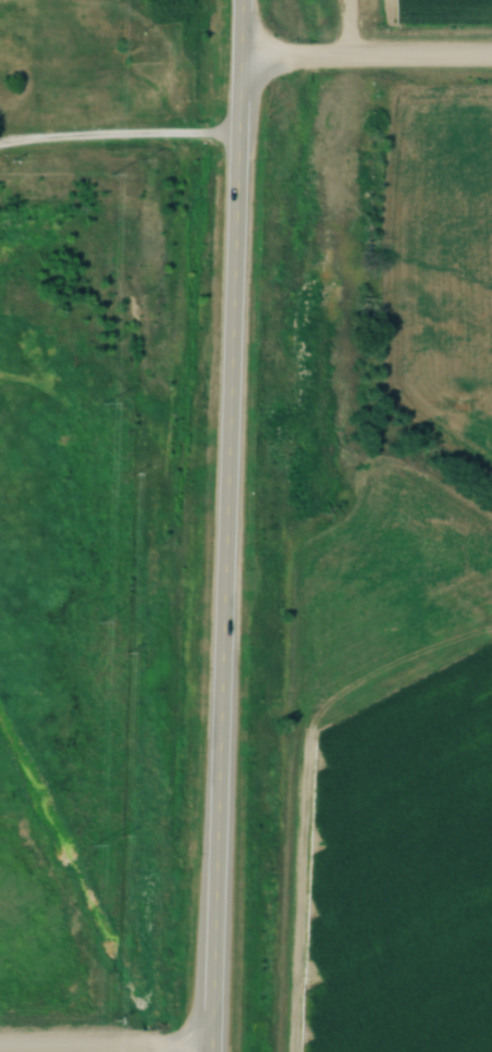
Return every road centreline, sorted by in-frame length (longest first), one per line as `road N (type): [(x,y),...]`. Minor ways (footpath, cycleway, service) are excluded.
road 1 (primary): [(208,1051),(239,0)]
road 2 (tertiary): [(237,57),(491,57)]
road 3 (tertiary): [(208,1051),(0,1051)]

